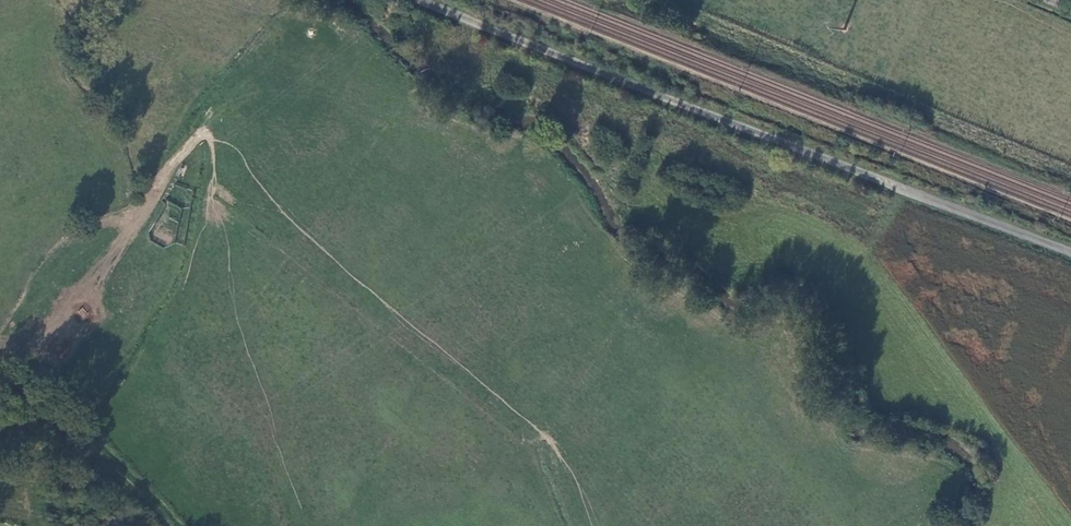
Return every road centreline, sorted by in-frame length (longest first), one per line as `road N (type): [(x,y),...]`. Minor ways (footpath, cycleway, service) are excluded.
road 1 (unclassified): [(1070,253),(421,0)]
road 2 (track): [(172,525),(81,436),(0,388)]

